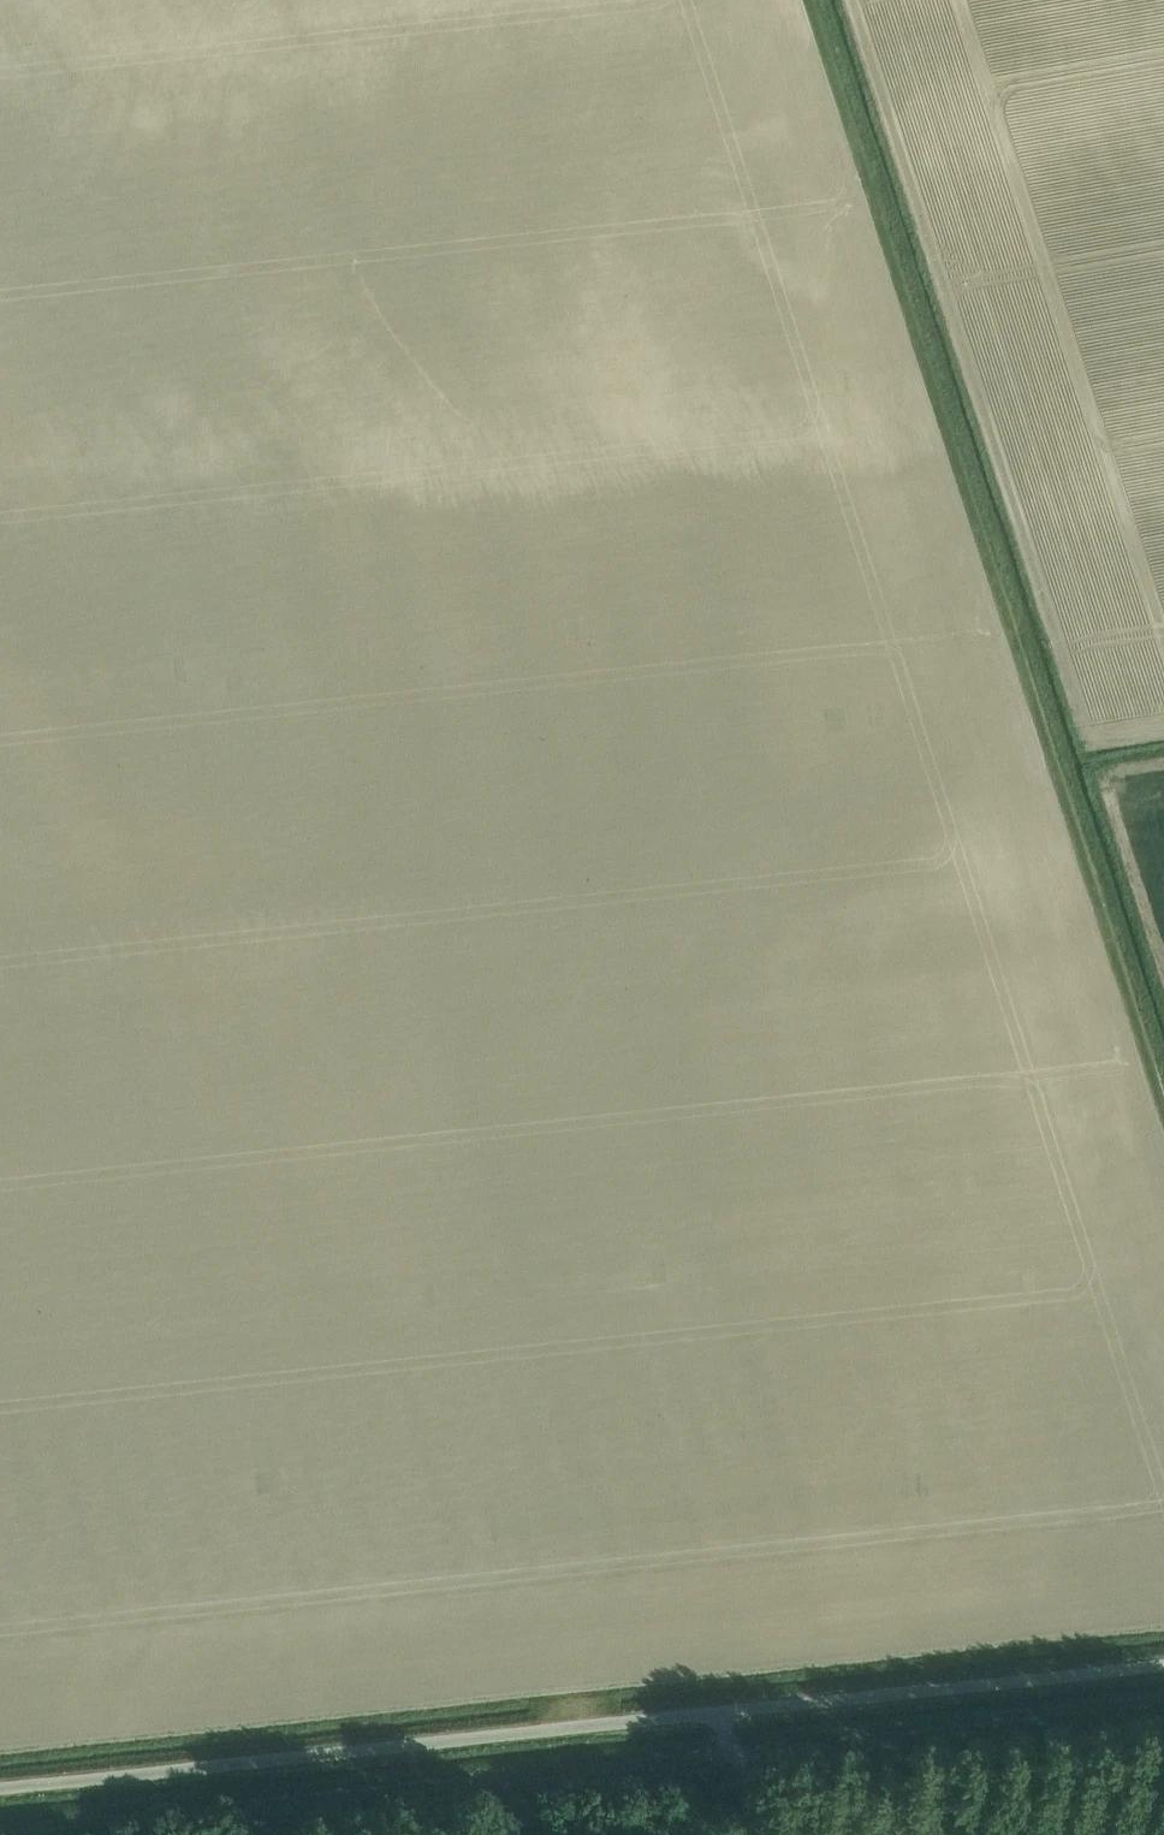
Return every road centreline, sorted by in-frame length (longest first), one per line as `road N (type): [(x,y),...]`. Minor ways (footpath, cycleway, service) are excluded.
road 1 (unclassified): [(0,1788),(1163,1664)]
road 2 (track): [(896,1834),(767,1789),(739,1761),(722,1712)]

